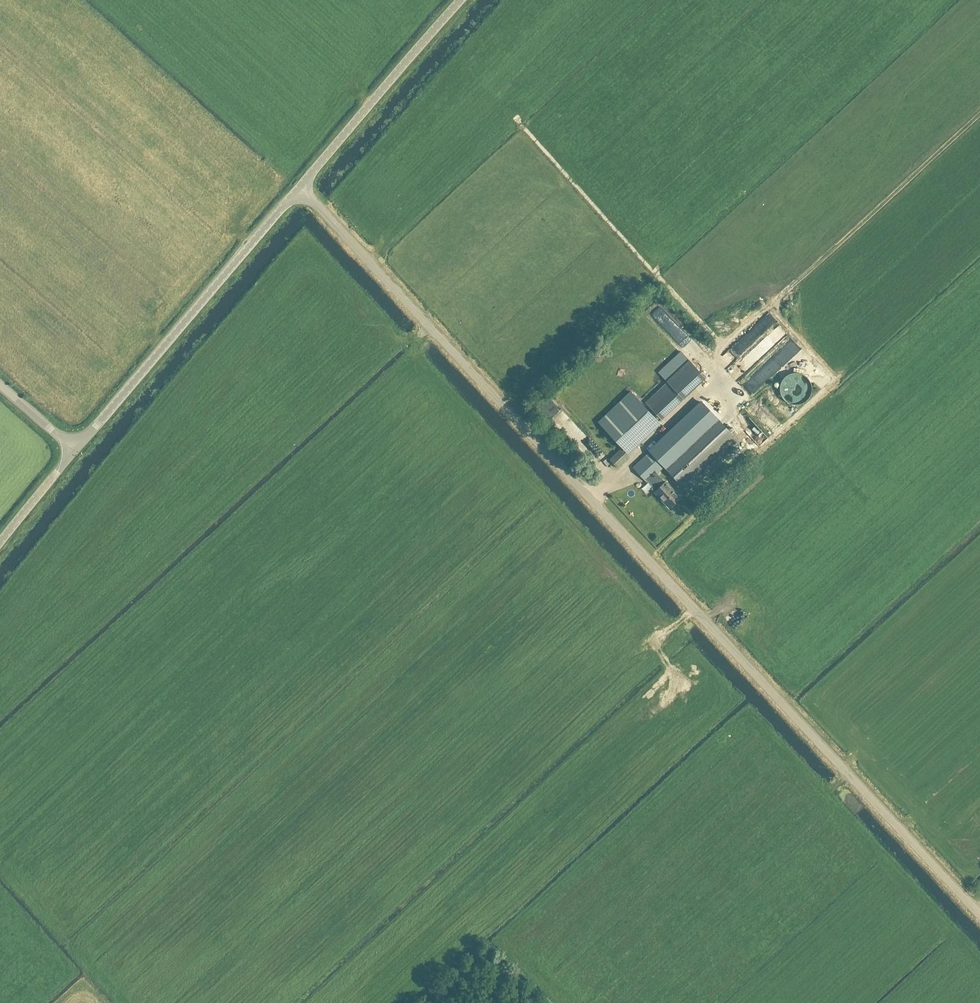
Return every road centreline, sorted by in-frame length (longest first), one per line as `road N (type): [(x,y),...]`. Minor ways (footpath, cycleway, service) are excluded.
road 1 (unclassified): [(979,914),(299,187)]
road 2 (tertiary): [(73,449),(299,187)]
road 3 (tertiary): [(299,187),(460,0)]

